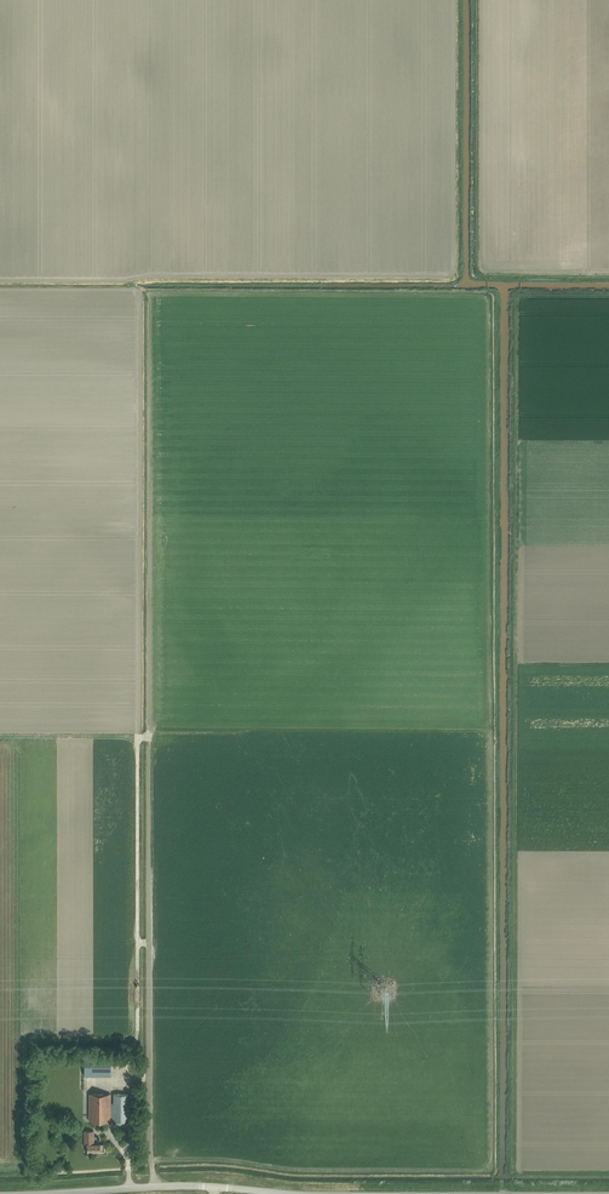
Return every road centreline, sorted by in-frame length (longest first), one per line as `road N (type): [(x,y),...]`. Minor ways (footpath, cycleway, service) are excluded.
road 1 (unclassified): [(214,1187),(58,1193)]

